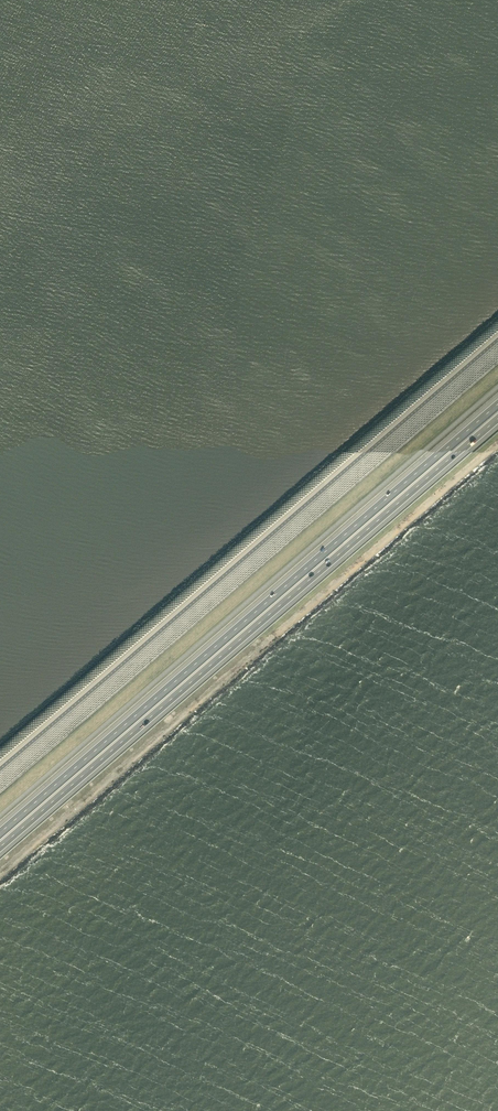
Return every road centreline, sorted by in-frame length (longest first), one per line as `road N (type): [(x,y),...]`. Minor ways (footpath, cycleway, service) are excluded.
road 1 (motorway): [(0,848),(497,417)]
road 2 (motorway): [(497,401),(0,832)]

